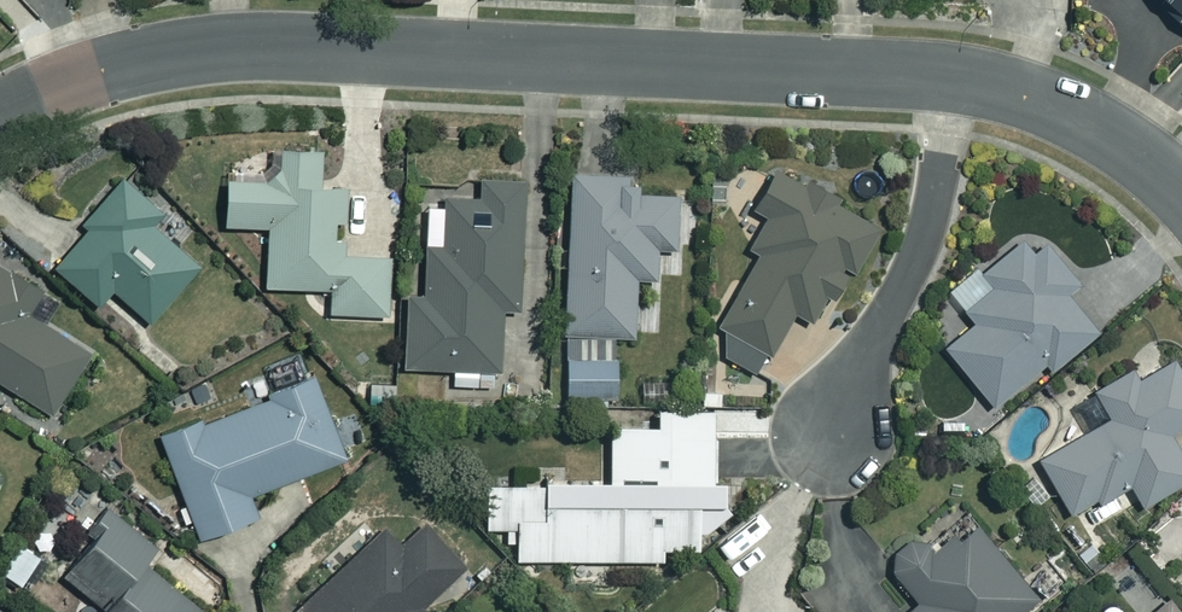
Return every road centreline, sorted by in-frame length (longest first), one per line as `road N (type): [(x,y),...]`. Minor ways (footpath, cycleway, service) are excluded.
road 1 (residential): [(0,114),(100,72),(223,45),(956,75)]
road 2 (residential): [(831,444),(917,254),(956,75)]
road 3 (residential): [(956,75),(1053,102),(1112,135),(1181,190)]

